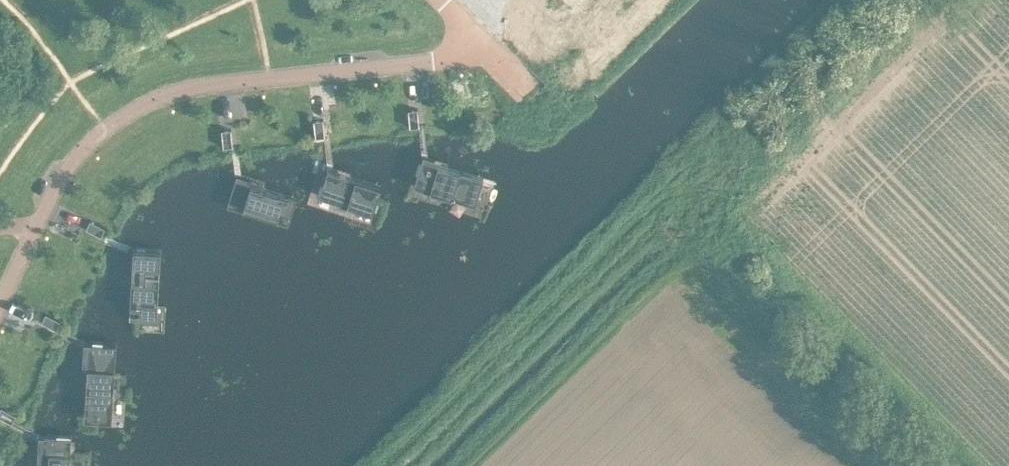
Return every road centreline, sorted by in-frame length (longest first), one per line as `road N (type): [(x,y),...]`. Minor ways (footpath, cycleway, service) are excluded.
road 1 (residential): [(0,291),(59,173),(94,133),(139,102),(190,81),(469,53),(479,42)]
road 2 (residential): [(868,449),(479,42)]

